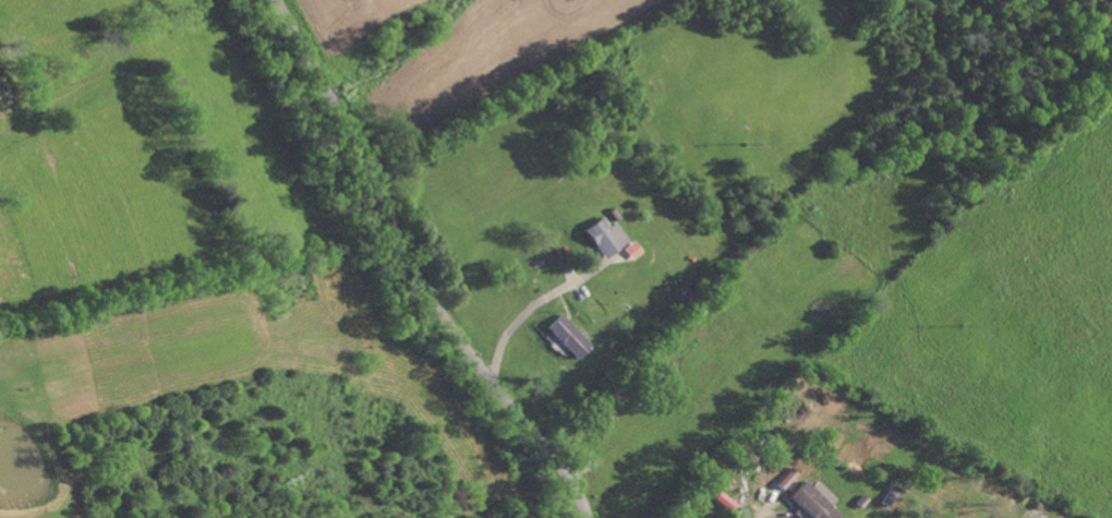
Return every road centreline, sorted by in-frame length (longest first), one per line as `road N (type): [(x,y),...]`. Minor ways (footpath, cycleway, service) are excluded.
road 1 (residential): [(587,517),(560,469),(419,281),(336,97),(277,0)]

